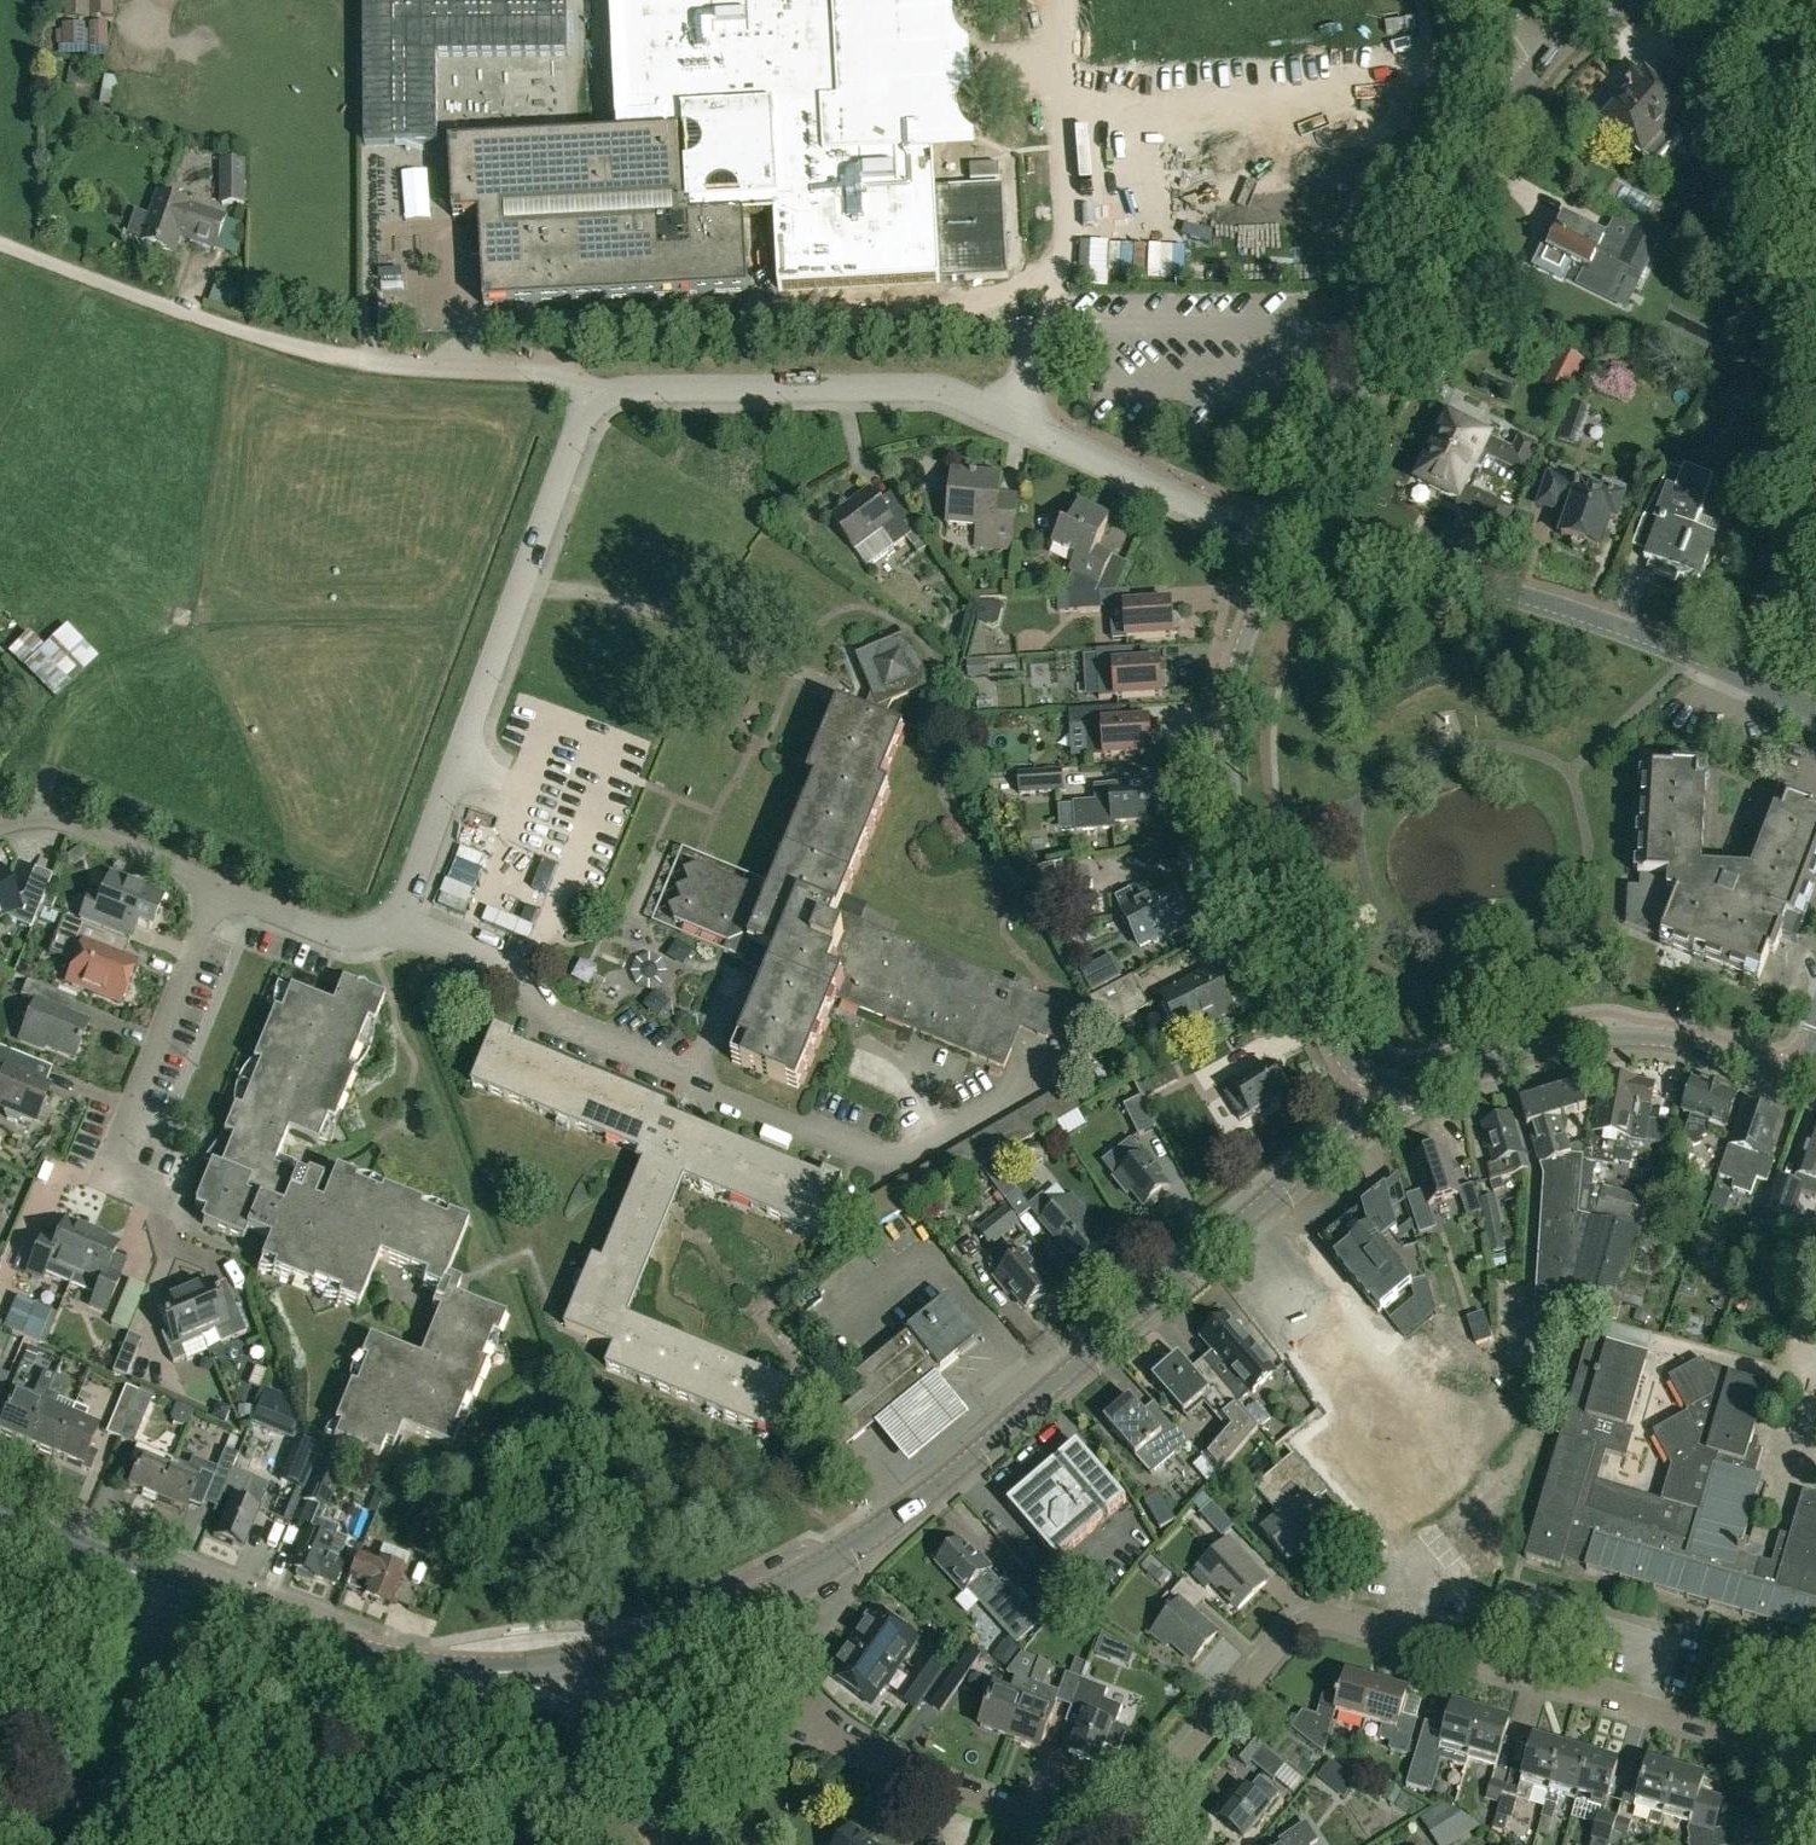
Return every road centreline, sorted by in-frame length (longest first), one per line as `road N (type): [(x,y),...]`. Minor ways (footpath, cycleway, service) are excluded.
road 1 (tertiary): [(563,1665),(753,1602),(882,1527),(1335,1150)]
road 2 (residential): [(1124,1844),(1144,1805),(1288,1631),(1312,1620),(1340,1618),(1773,1752)]
road 3 (residential): [(216,884),(334,934),(360,935),(391,920),(592,398)]
road 4 (secondary): [(1294,538),(1236,676),(1232,797),(1251,871),(1347,1064),(1376,1082)]
road 5 (residential): [(1815,721),(1601,635),(1294,538)]
road 6 (secondary): [(1532,71),(1294,538)]
road 7 (secondary): [(1376,1082),(1427,1084),(1520,1053),(1627,1036),(1677,1042),(1796,1084)]
road 8 (residential): [(592,398),(627,387),(942,386),(1012,419)]
road 9 (tertiary): [(563,1665),(390,1658),(310,1640),(175,1589)]
road 10 (track): [(357,361),(249,337),(0,247)]
road 11 (residential): [(1111,1844),(860,1749),(780,1709)]
road 12 (residential): [(147,1182),(131,1177),(121,1155),(124,1128),(216,884)]
road 13 (residential): [(1294,538),(1195,507),(1012,419)]
road 14 (residential): [(60,1844),(175,1589)]
road 15 (residential): [(592,398),(575,381),(536,372),(357,361)]
road 16 (residential): [(0,826),(67,820),(216,884)]
road 17 (residential): [(669,1844),(563,1665)]
road 18 (tertiary): [(175,1589),(0,1518)]

